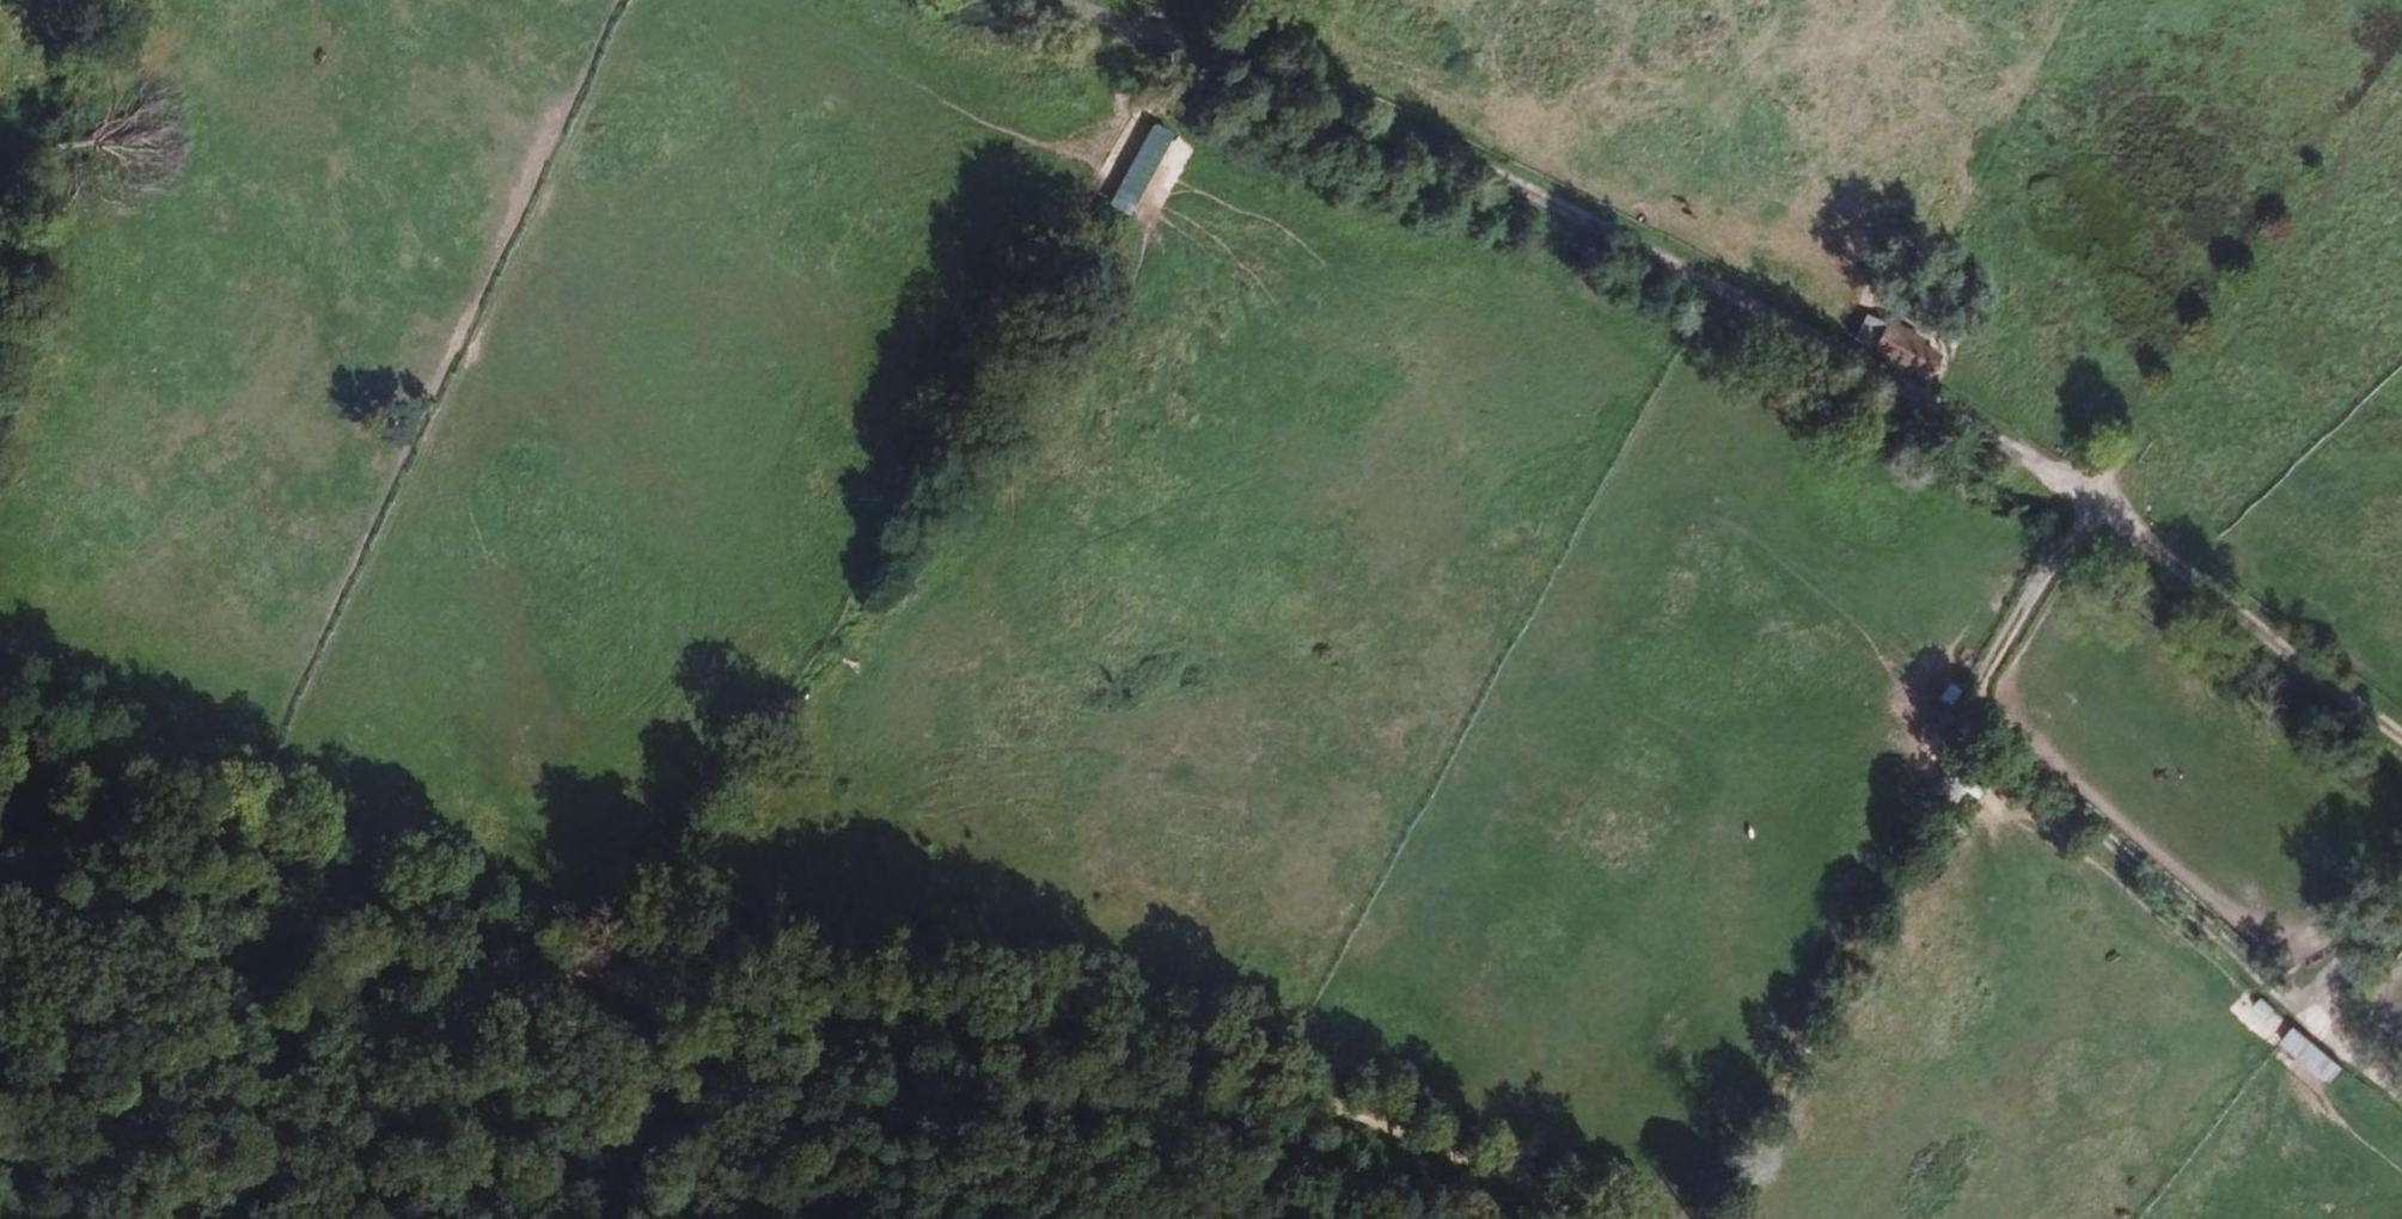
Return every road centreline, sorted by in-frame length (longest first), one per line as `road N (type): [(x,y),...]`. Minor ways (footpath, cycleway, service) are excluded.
road 1 (track): [(1036,0),(1337,102),(1649,253),(2019,454),(2401,738)]
road 2 (track): [(2346,1051),(2111,840),(1978,734),(1979,686),(2067,537)]
road 3 (track): [(2401,921),(2348,963),(2330,996),(2346,1051),(2401,1099)]

